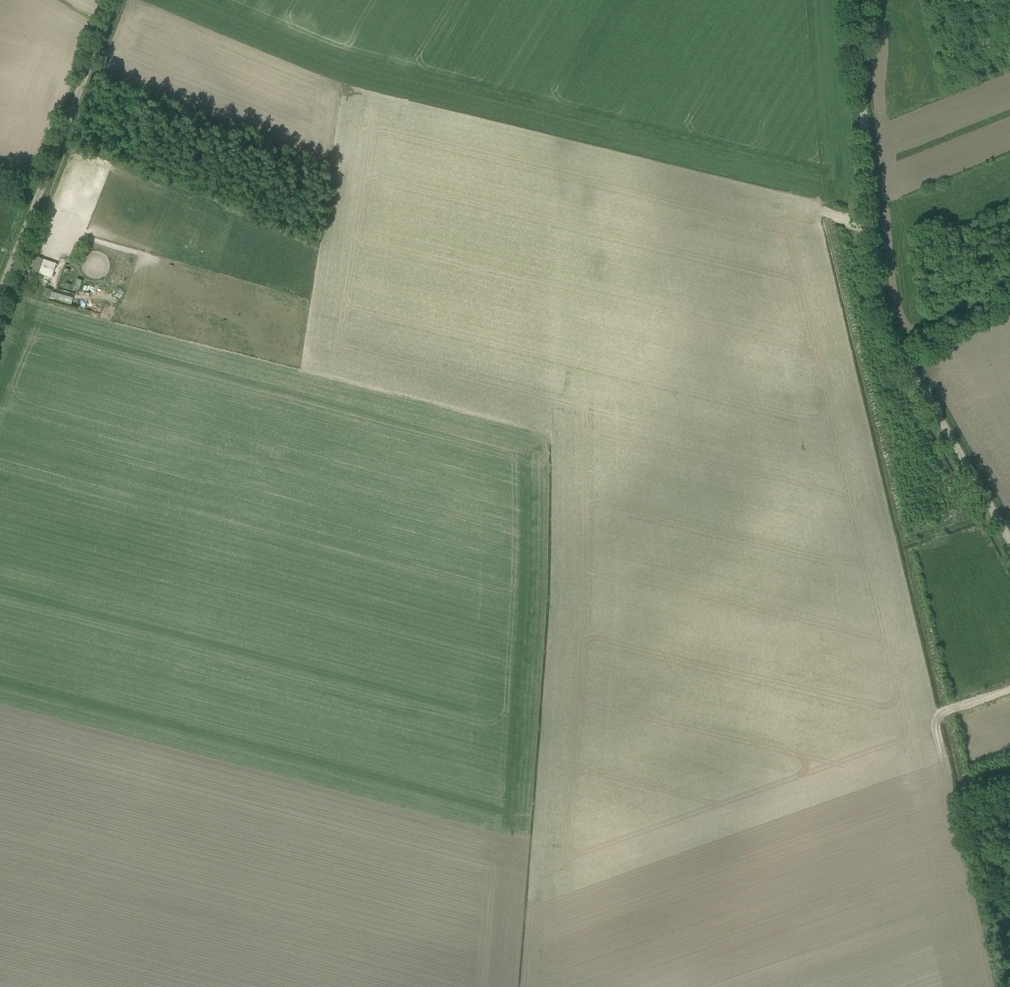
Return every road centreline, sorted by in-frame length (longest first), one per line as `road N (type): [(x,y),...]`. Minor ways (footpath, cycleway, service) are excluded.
road 1 (unclassified): [(1009,535),(883,304),(856,0)]
road 2 (unclassified): [(0,295),(116,0)]

